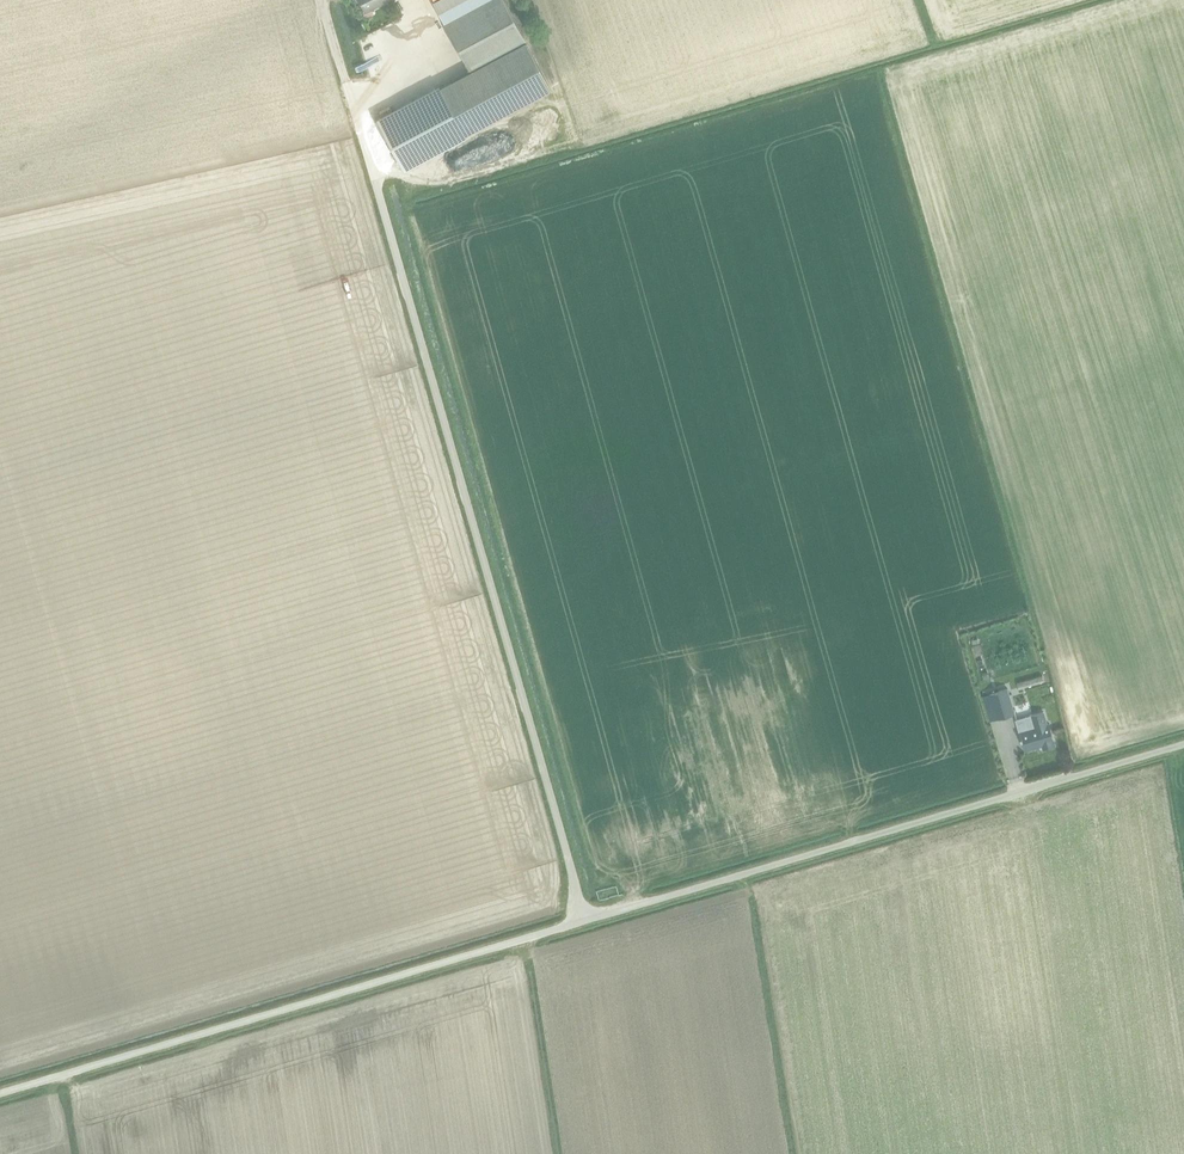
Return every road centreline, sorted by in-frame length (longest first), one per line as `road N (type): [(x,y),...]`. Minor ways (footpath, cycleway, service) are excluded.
road 1 (unclassified): [(0,1099),(1183,745)]
road 2 (track): [(324,0),(570,863),(580,922)]

